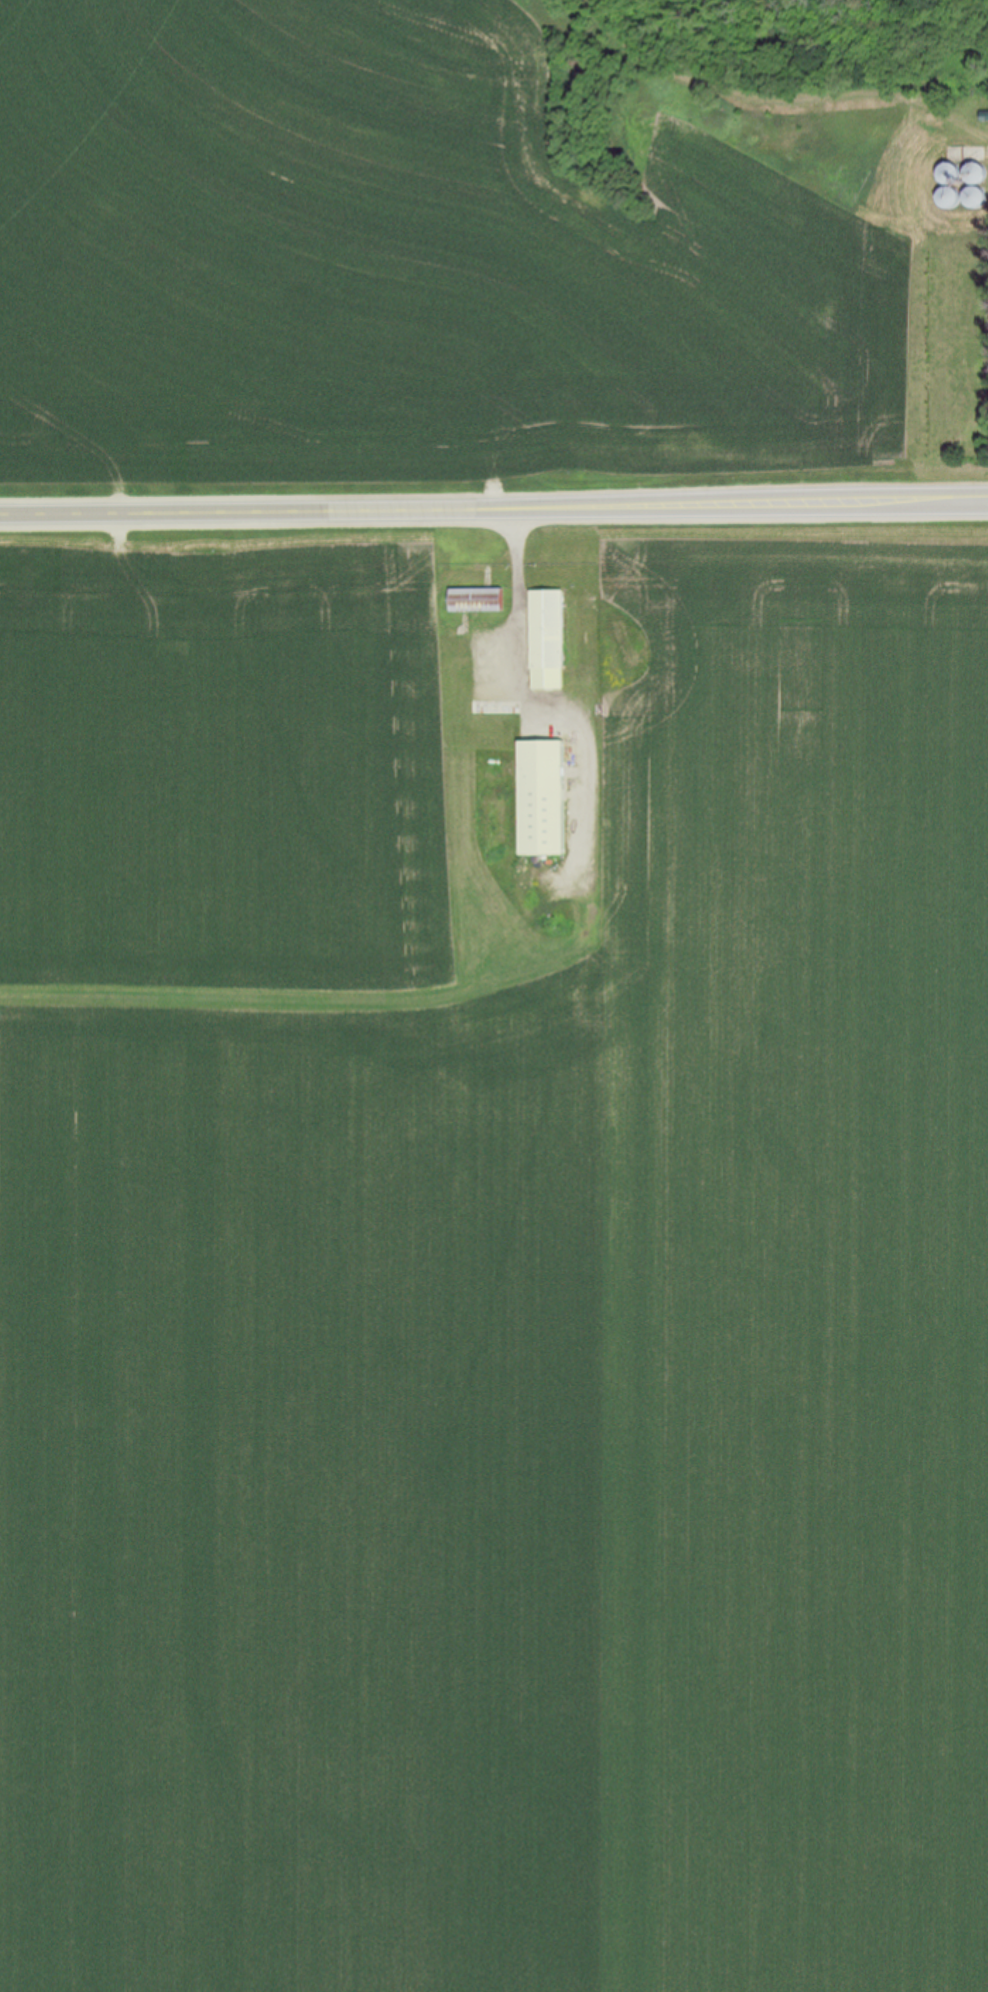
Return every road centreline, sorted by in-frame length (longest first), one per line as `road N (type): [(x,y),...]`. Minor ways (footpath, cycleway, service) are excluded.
road 1 (primary): [(0,519),(987,510)]

